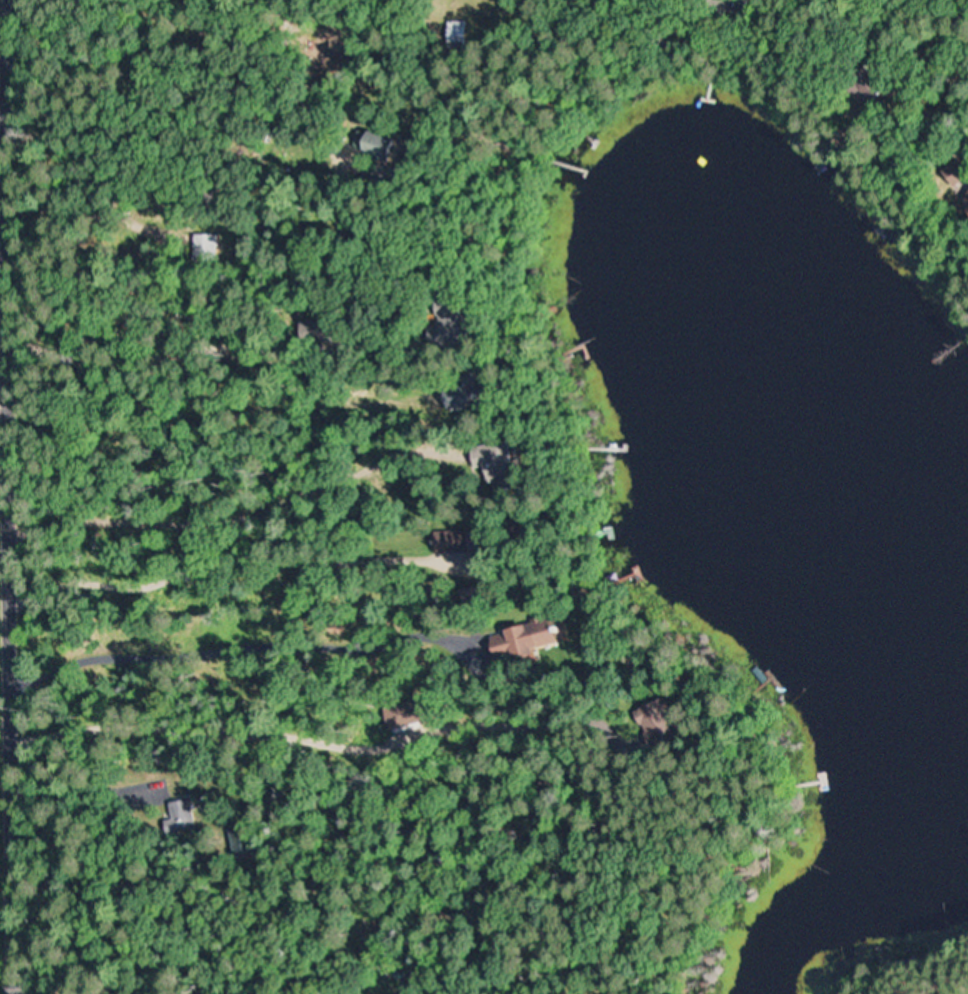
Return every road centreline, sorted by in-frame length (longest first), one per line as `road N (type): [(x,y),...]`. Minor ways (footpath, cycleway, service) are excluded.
road 1 (residential): [(13,993),(12,0)]

